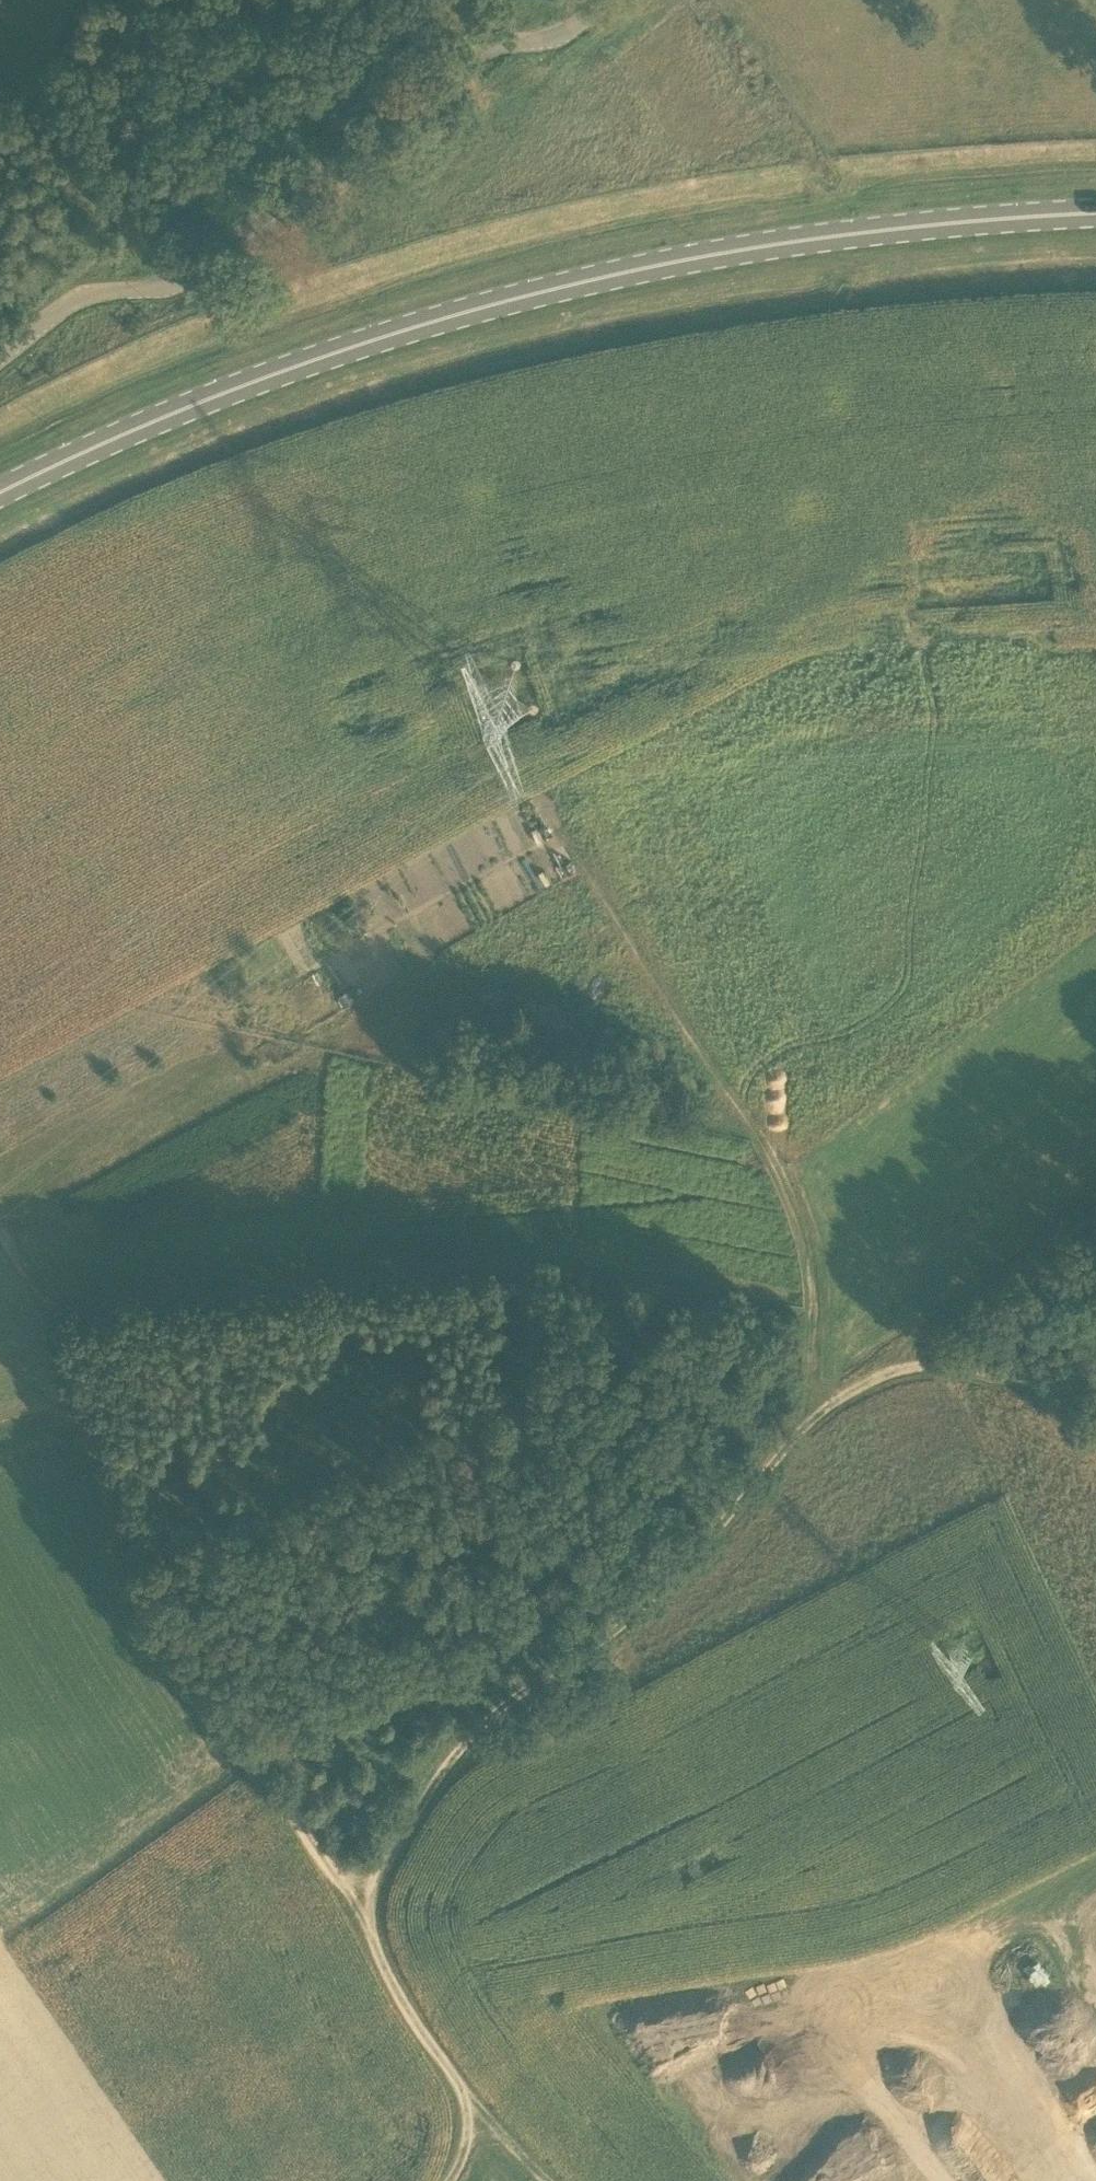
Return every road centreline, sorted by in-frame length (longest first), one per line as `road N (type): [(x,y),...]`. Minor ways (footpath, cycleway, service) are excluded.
road 1 (primary): [(0,491),(259,378),(573,283),(902,226),(1095,213)]
road 2 (track): [(370,1919),(382,1853),(472,1730),(636,1614),(830,1405),(862,1381),(925,1364)]
road 3 (track): [(0,1228),(91,1371),(122,1534),(336,1877),(370,1919)]
road 4 (unclassified): [(0,359),(97,291),(166,290),(479,49),(566,33),(609,0)]
road 5 (track): [(597,893),(696,1051),(770,1146),(806,1236),(815,1311),(809,1379),(820,1415)]
road 6 (track): [(458,2180),(469,2151),(465,2098),(381,1954),(370,1919)]
road 7 (track): [(1095,1203),(927,1320),(925,1364)]
road 8 (track): [(925,1364),(1095,1380)]

